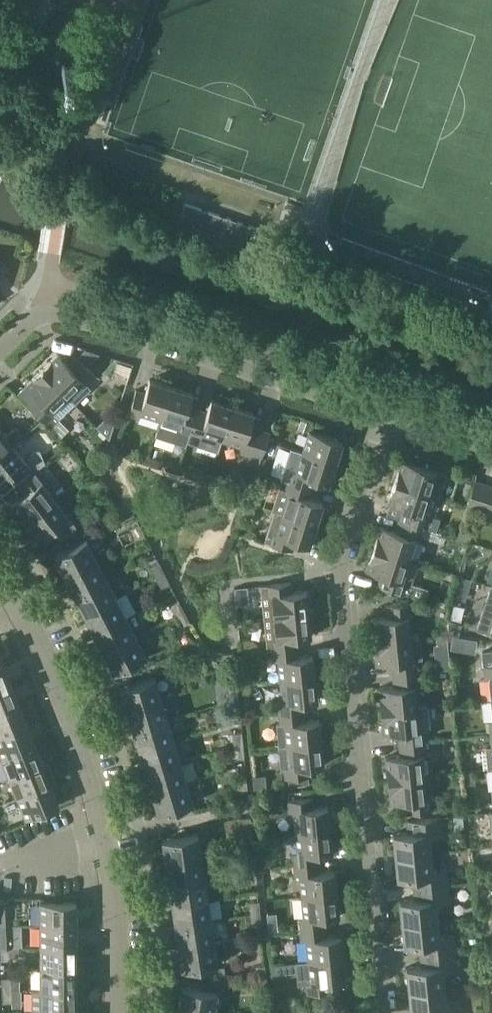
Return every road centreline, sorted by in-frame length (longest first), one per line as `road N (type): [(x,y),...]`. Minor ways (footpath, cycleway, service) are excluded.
road 1 (residential): [(382,1012),(337,564),(384,417)]
road 2 (residential): [(384,417),(37,306)]
road 3 (residential): [(102,842),(58,702),(0,584)]
road 4 (residential): [(117,1012),(117,937),(102,842)]

